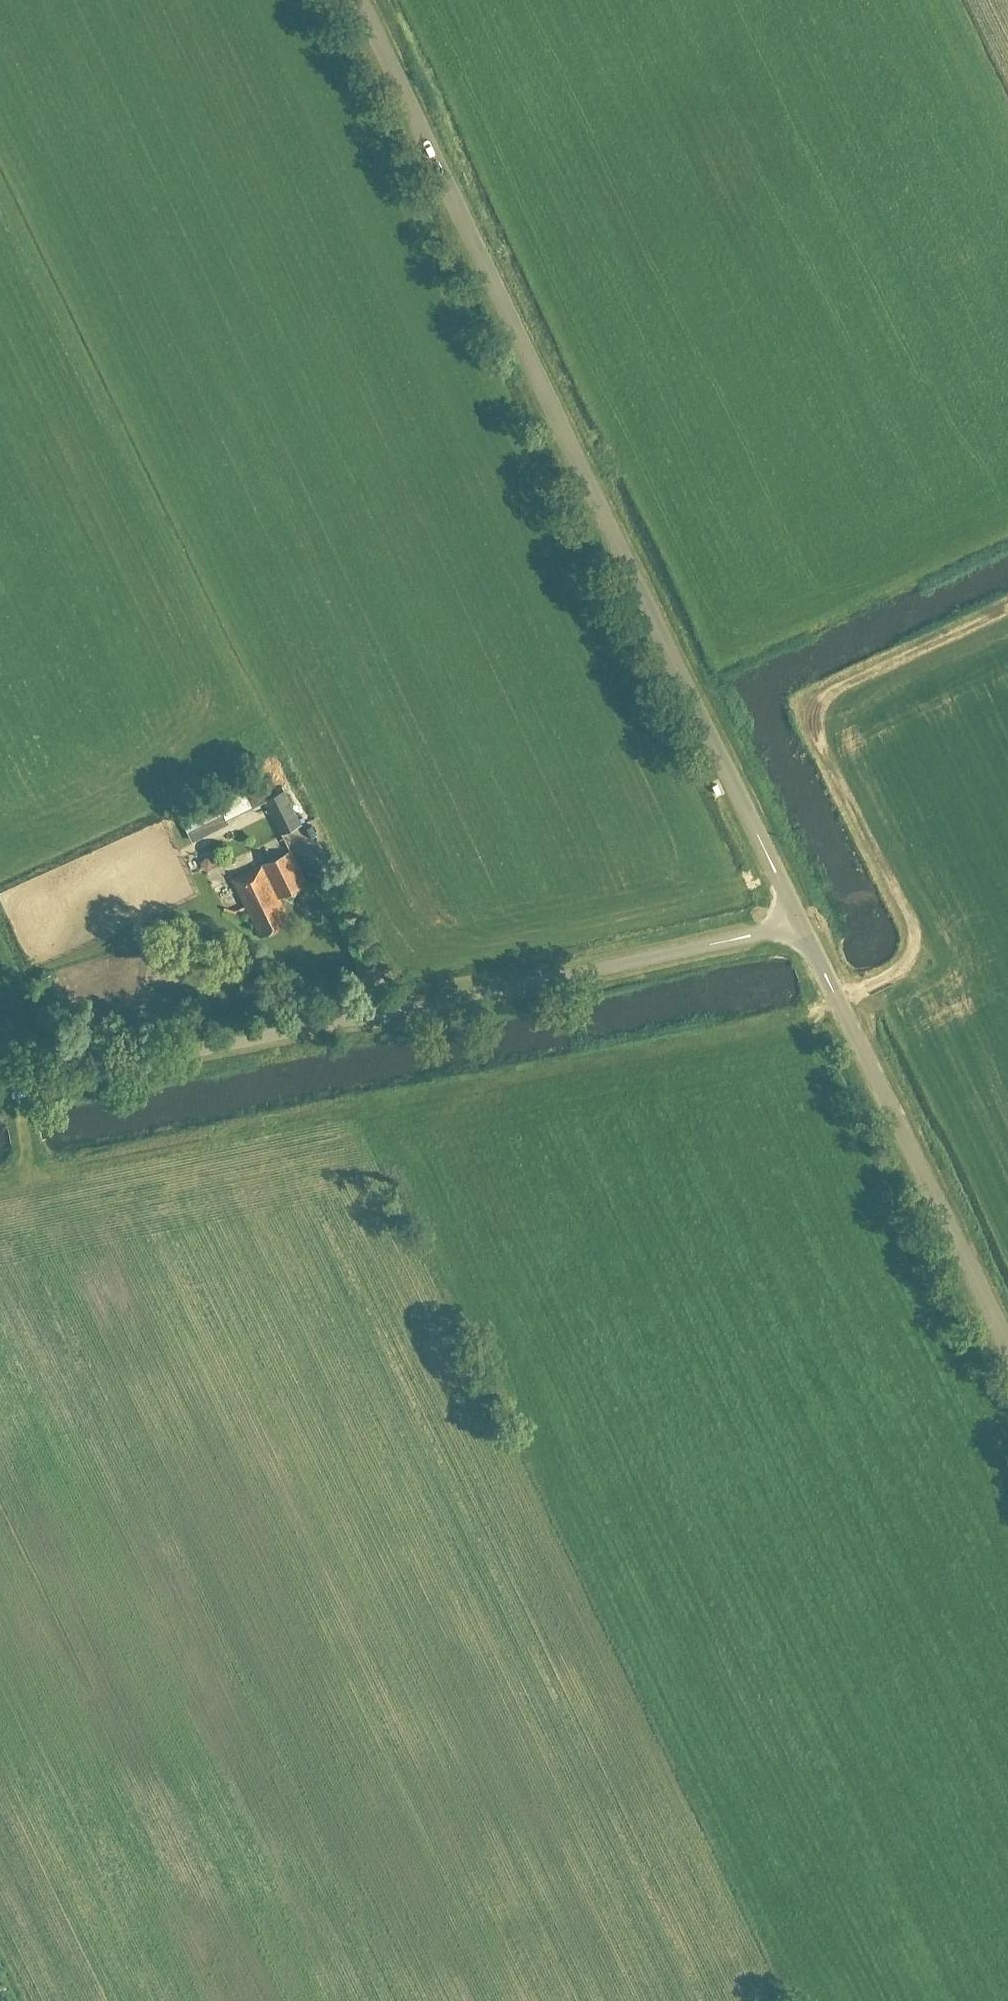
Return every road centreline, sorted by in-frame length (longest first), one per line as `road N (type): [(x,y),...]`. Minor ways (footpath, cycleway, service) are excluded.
road 1 (unclassified): [(799,925),(361,0)]
road 2 (unclassified): [(0,1089),(799,925)]
road 3 (unclassified): [(799,925),(1007,1358)]

